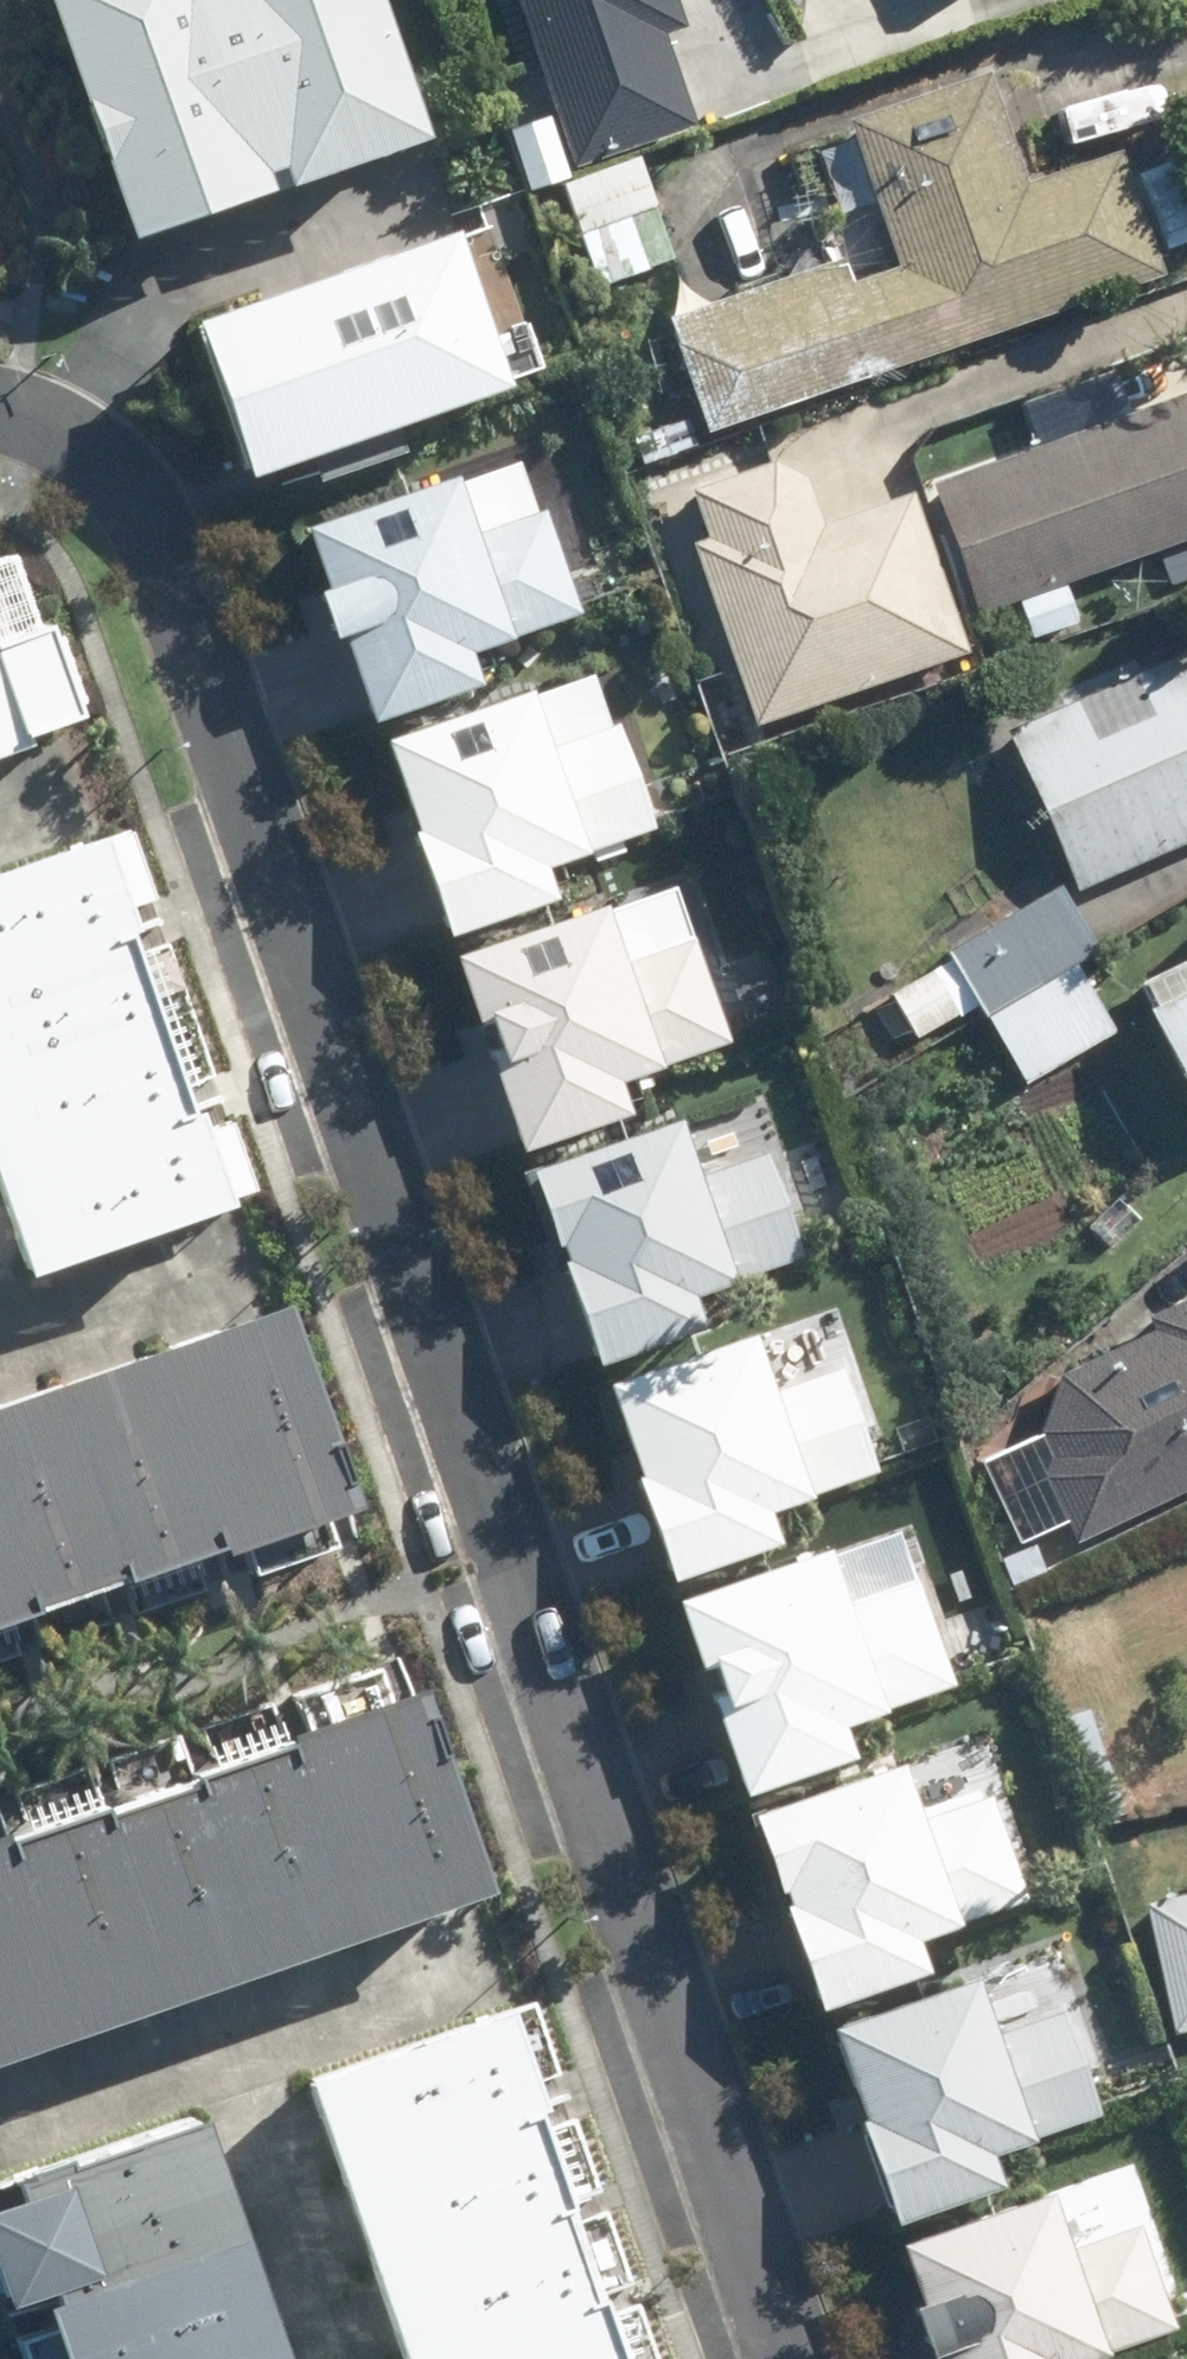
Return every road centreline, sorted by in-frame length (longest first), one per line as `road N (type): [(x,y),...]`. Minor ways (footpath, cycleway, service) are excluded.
road 1 (residential): [(788,2358),(167,522),(108,449),(0,414)]

